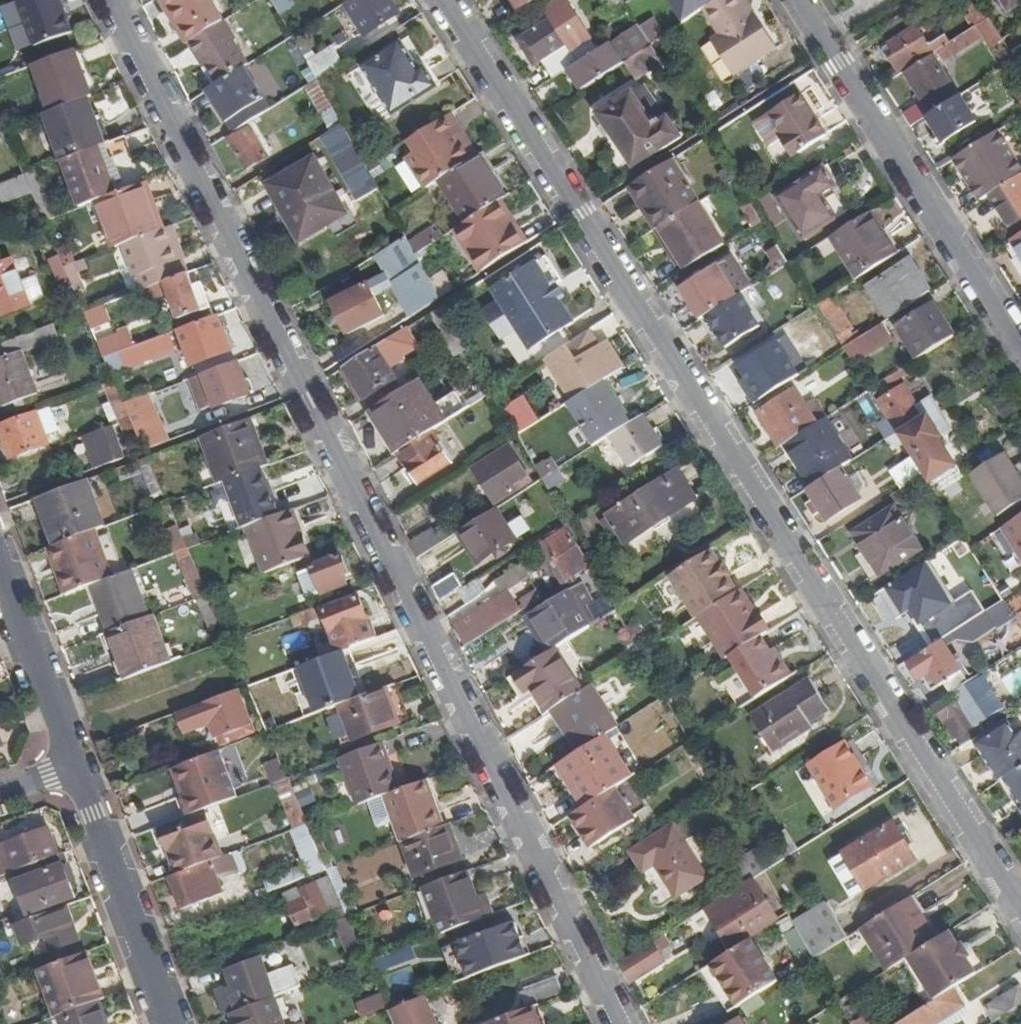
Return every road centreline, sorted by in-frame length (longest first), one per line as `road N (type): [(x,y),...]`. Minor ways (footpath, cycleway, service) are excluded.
road 1 (residential): [(624,1023),(117,0)]
road 2 (residential): [(444,0),(1020,911)]
road 3 (residential): [(1020,347),(802,0)]
road 4 (tertiary): [(74,768),(172,1023)]
road 5 (tertiary): [(0,570),(74,768)]

